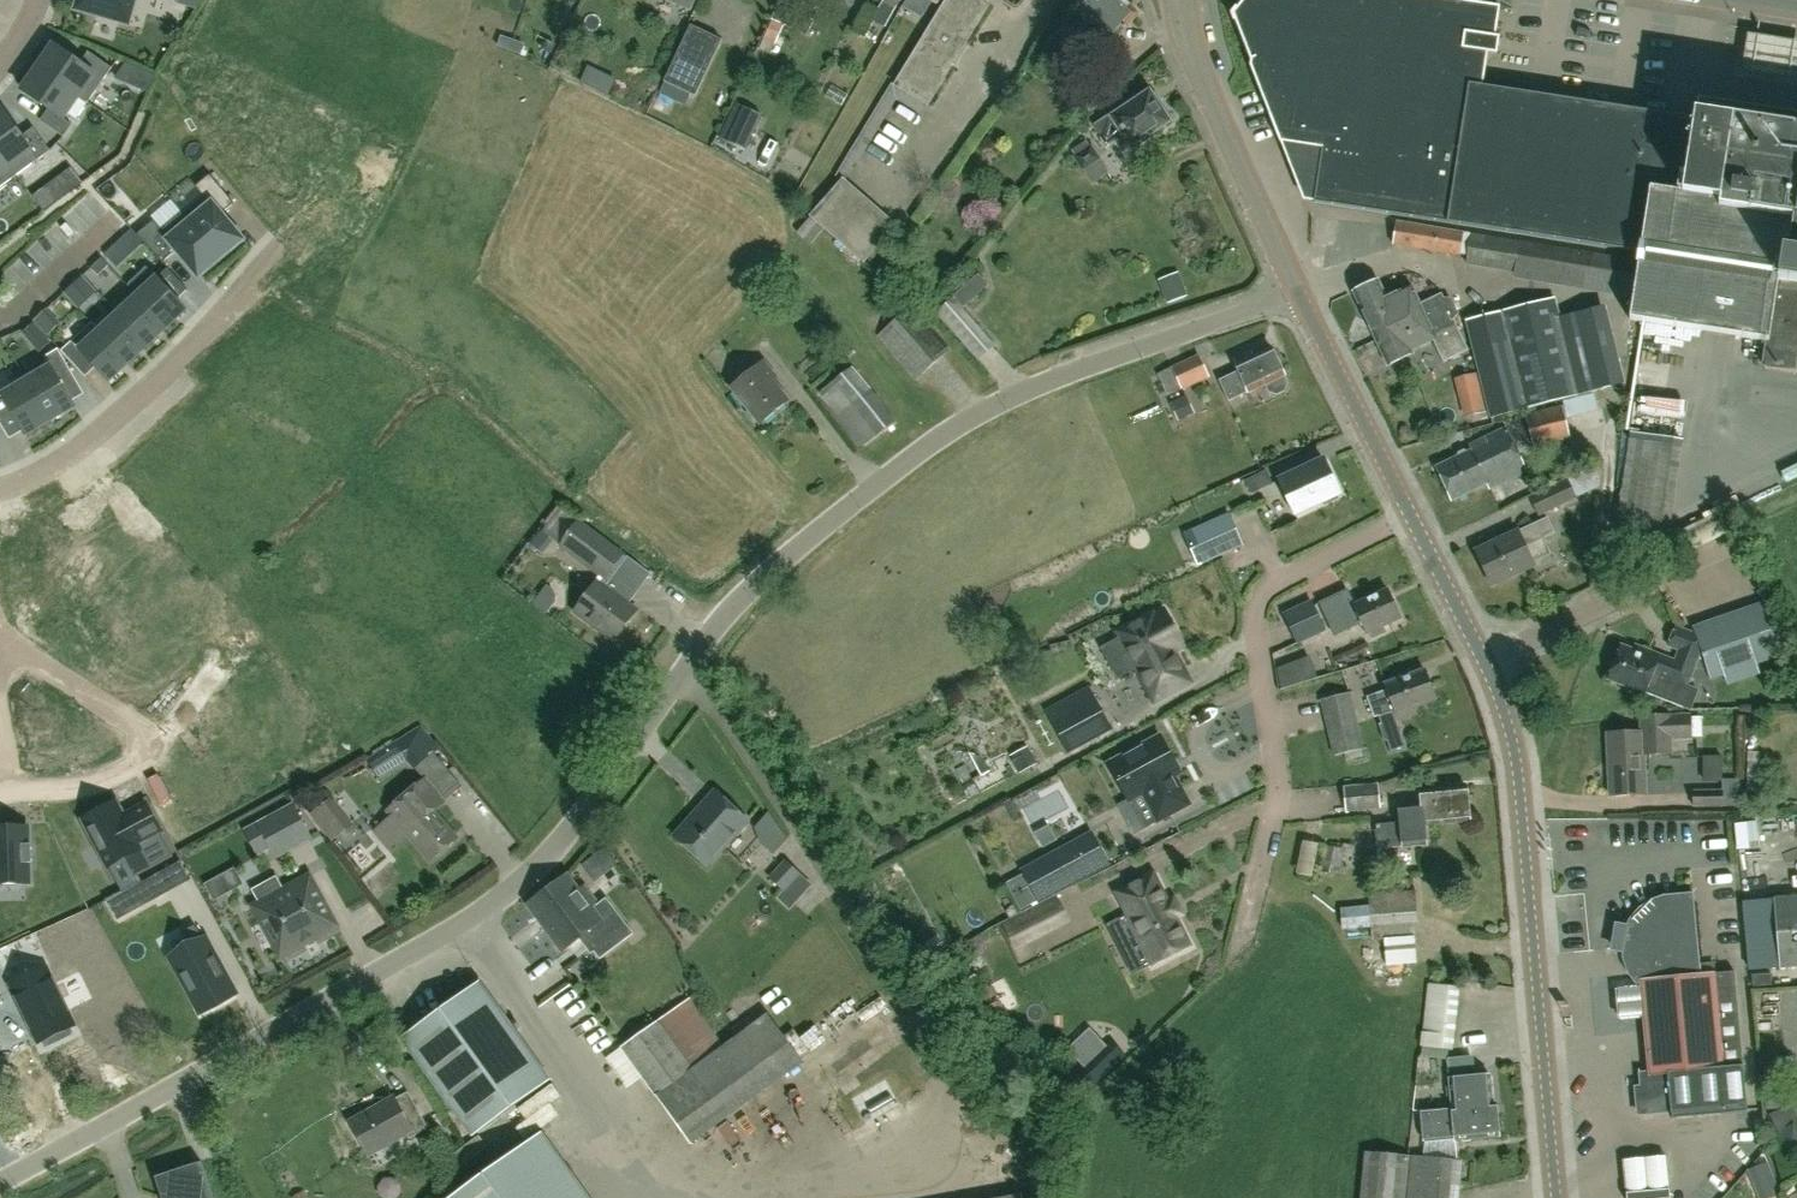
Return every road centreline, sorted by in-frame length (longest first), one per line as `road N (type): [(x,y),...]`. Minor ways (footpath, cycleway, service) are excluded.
road 1 (residential): [(0,1182),(433,940),(521,879),(571,830),(712,632),(756,586),(958,424),(1134,349),(1300,294)]
road 2 (residential): [(1556,1197),(1519,781),(1485,661)]
road 3 (residential): [(1410,516),(1270,587),(1259,601),(1279,775),(1241,947)]
road 4 (residential): [(0,487),(95,441),(277,247)]
road 5 (residential): [(1300,294),(1189,36)]
road 6 (residential): [(1410,516),(1300,294)]
road 7 (residential): [(158,740),(0,636)]
road 8 (residential): [(158,740),(113,776),(3,792)]
road 9 (residential): [(1485,661),(1636,592)]
road 10 (residential): [(1485,661),(1410,516)]

